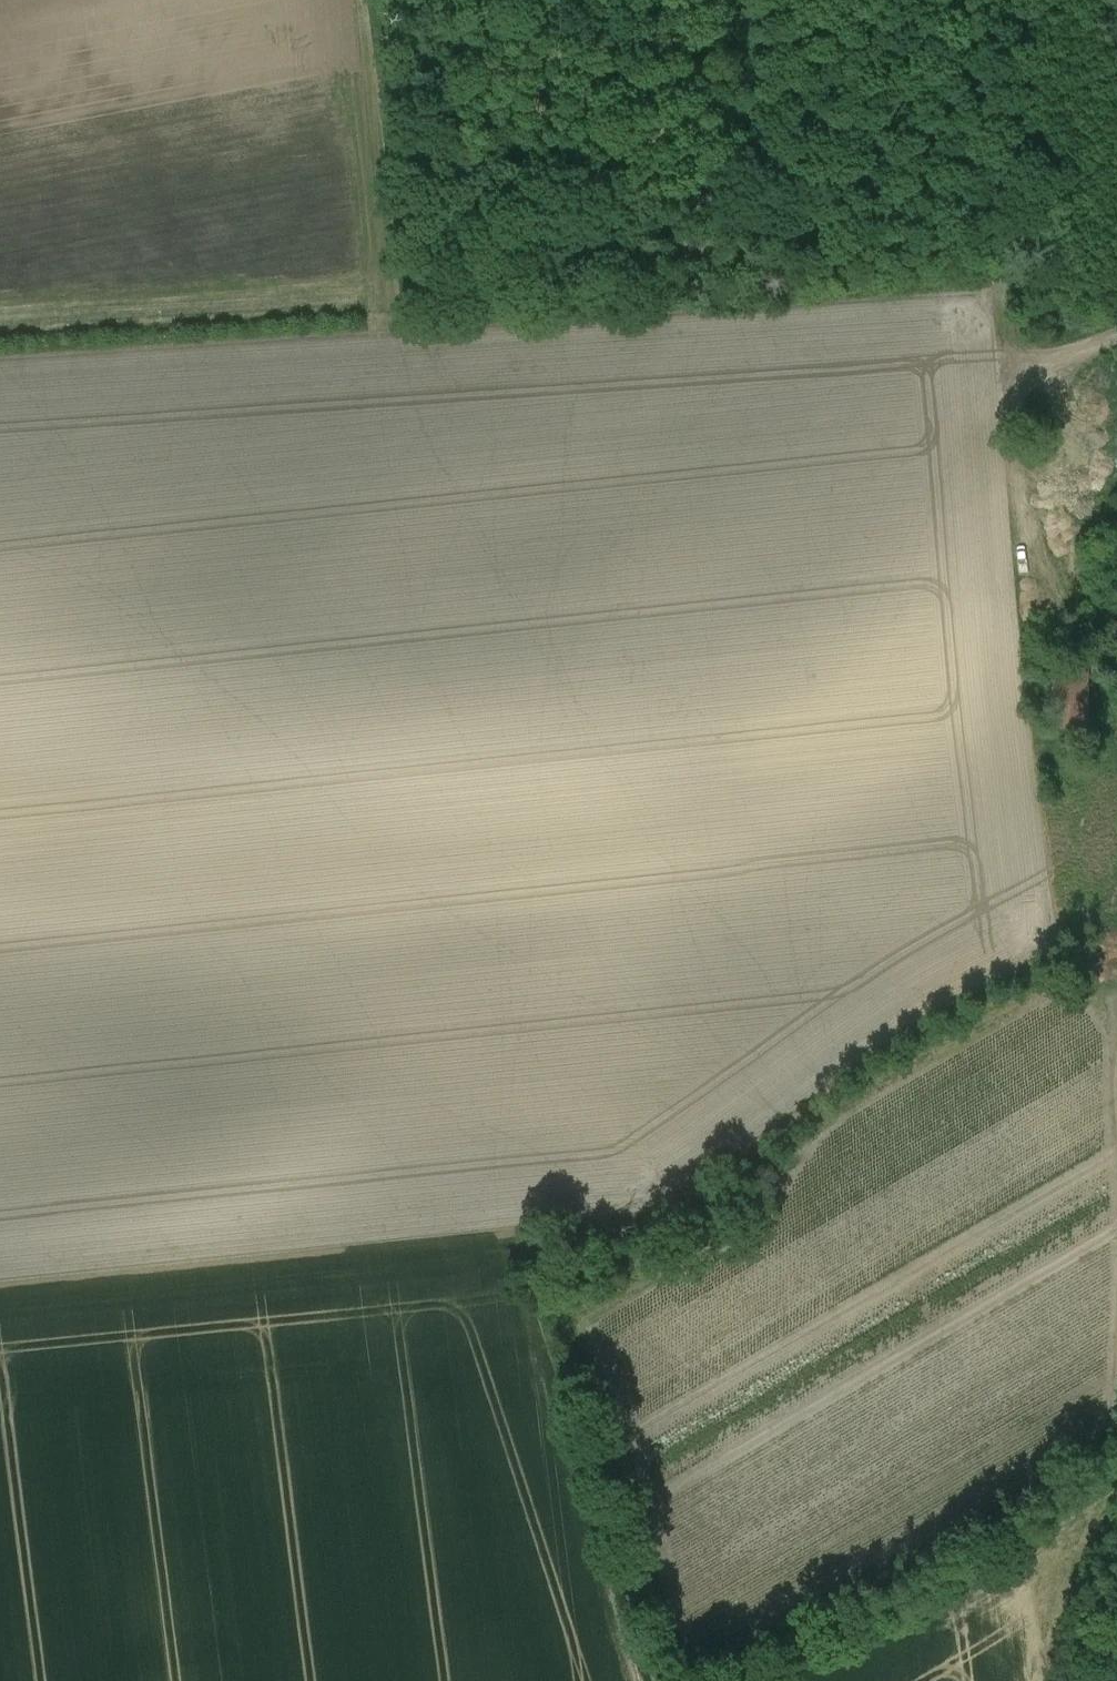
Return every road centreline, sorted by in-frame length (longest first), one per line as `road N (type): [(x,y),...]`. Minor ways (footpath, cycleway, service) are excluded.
road 1 (track): [(1116,335),(1043,356),(1026,367),(1019,384),(1035,559),(1054,650)]
road 2 (track): [(1058,1680),(1116,1522)]

